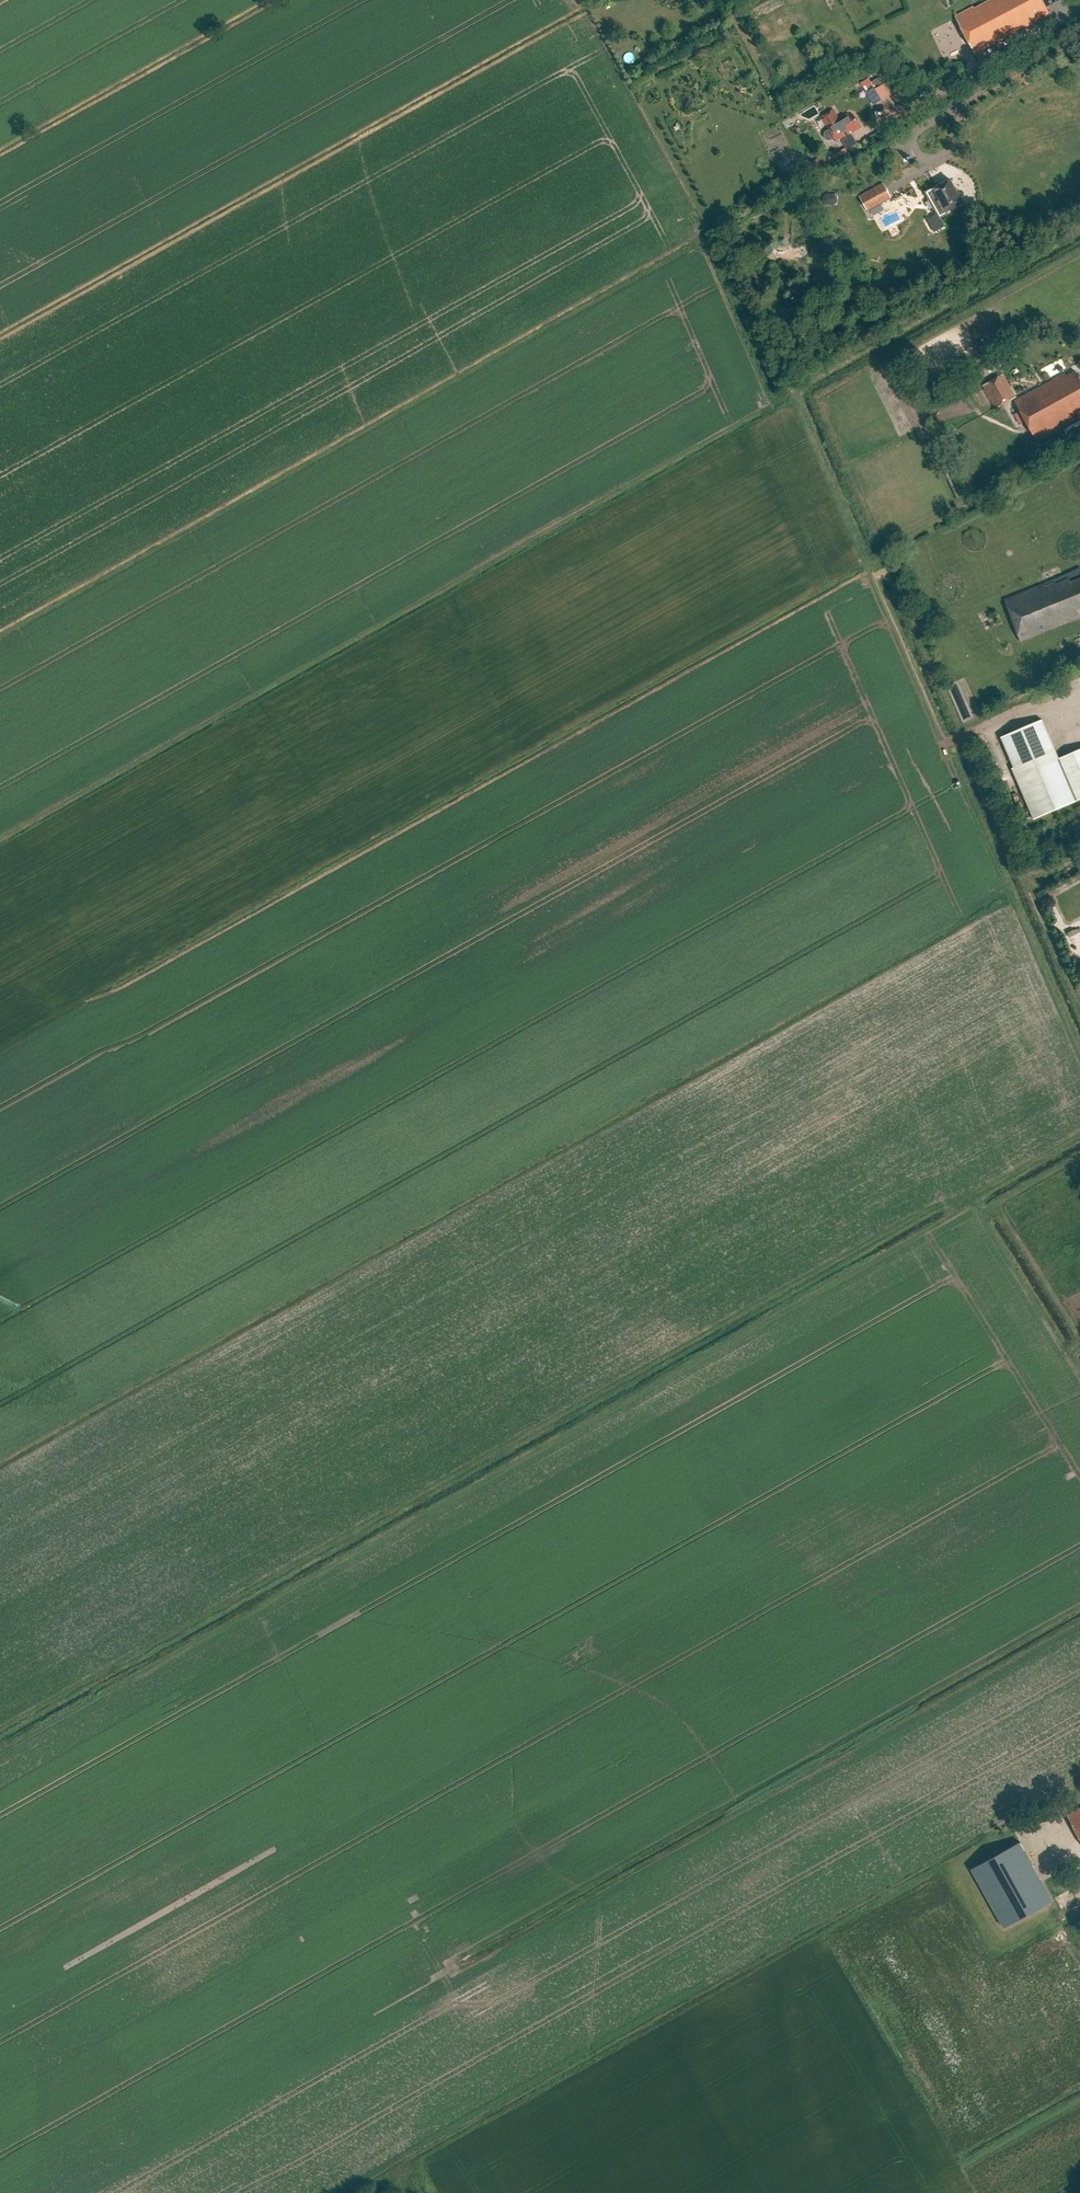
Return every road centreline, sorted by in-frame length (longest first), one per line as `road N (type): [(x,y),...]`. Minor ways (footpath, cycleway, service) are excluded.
road 1 (track): [(1079,42),(908,136),(920,156),(939,161)]

